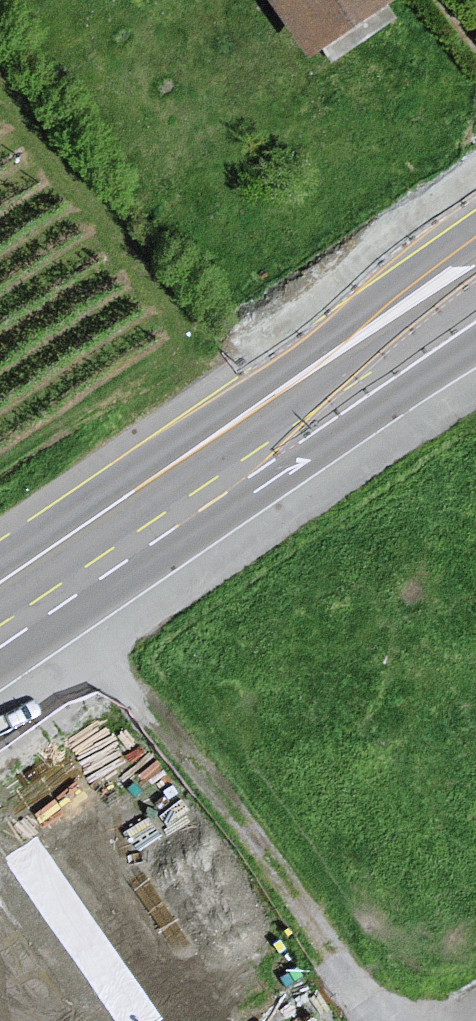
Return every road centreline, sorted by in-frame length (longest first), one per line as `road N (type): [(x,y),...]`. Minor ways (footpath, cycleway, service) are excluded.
road 1 (primary): [(0,606),(246,424),(475,271)]
road 2 (primary): [(475,237),(0,563)]
road 3 (track): [(338,952),(31,542)]

